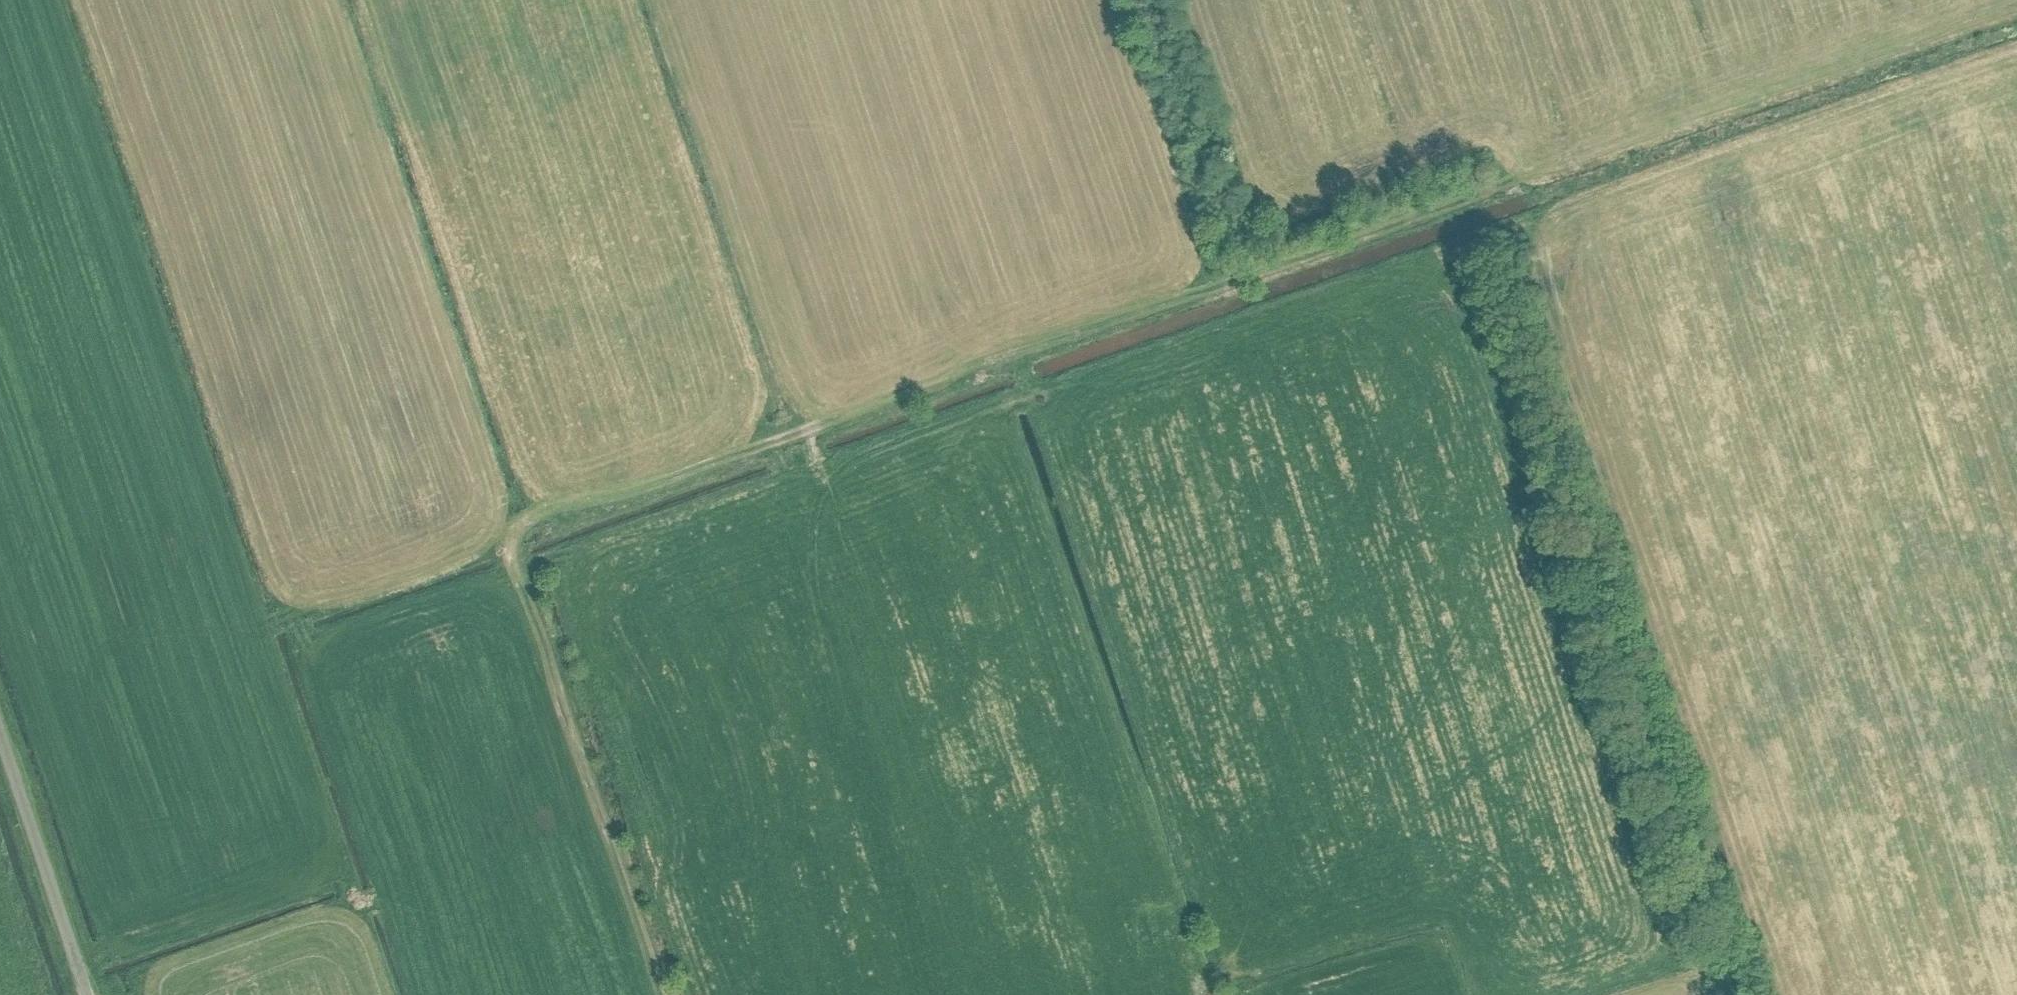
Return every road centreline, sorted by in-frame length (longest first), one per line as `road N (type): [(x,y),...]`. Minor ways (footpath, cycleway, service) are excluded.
road 1 (unclassified): [(86,994),(0,736)]

